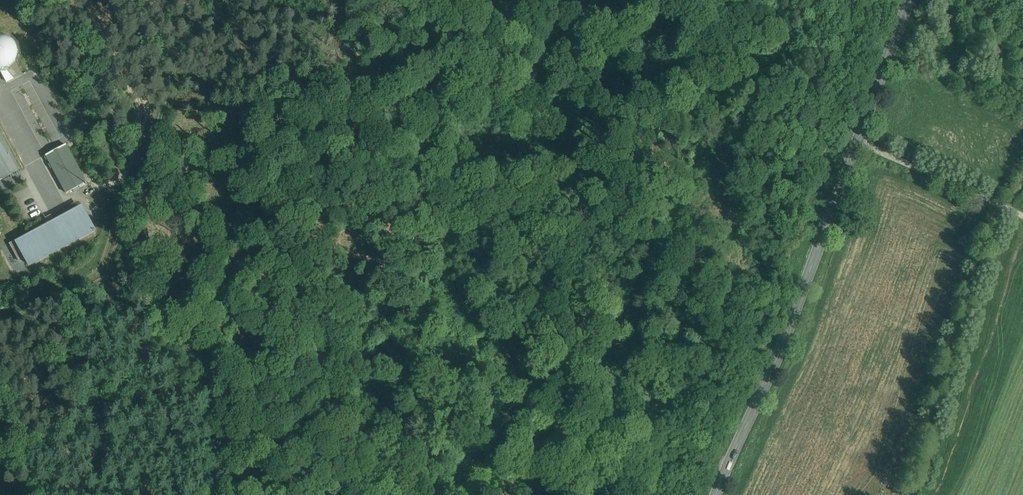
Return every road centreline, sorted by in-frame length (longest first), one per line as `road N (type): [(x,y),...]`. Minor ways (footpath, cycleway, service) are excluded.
road 1 (secondary): [(717,494),(861,140)]
road 2 (unclassified): [(861,140),(1022,217)]
road 3 (secondary): [(861,140),(911,0)]

